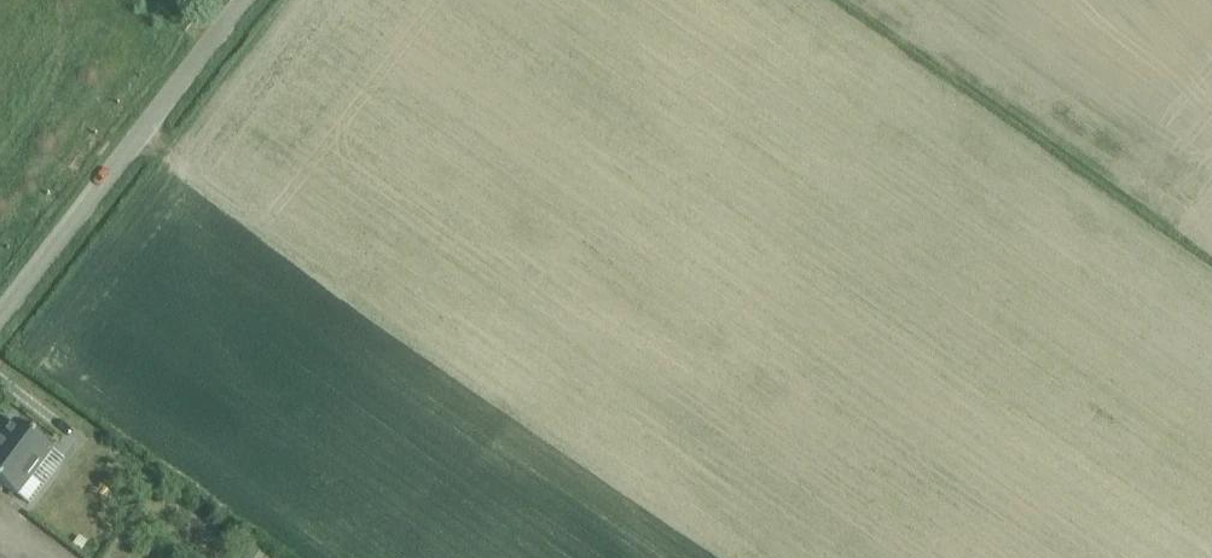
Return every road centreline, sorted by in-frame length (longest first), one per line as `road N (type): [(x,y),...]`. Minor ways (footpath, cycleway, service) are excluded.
road 1 (residential): [(0,313),(240,0)]

